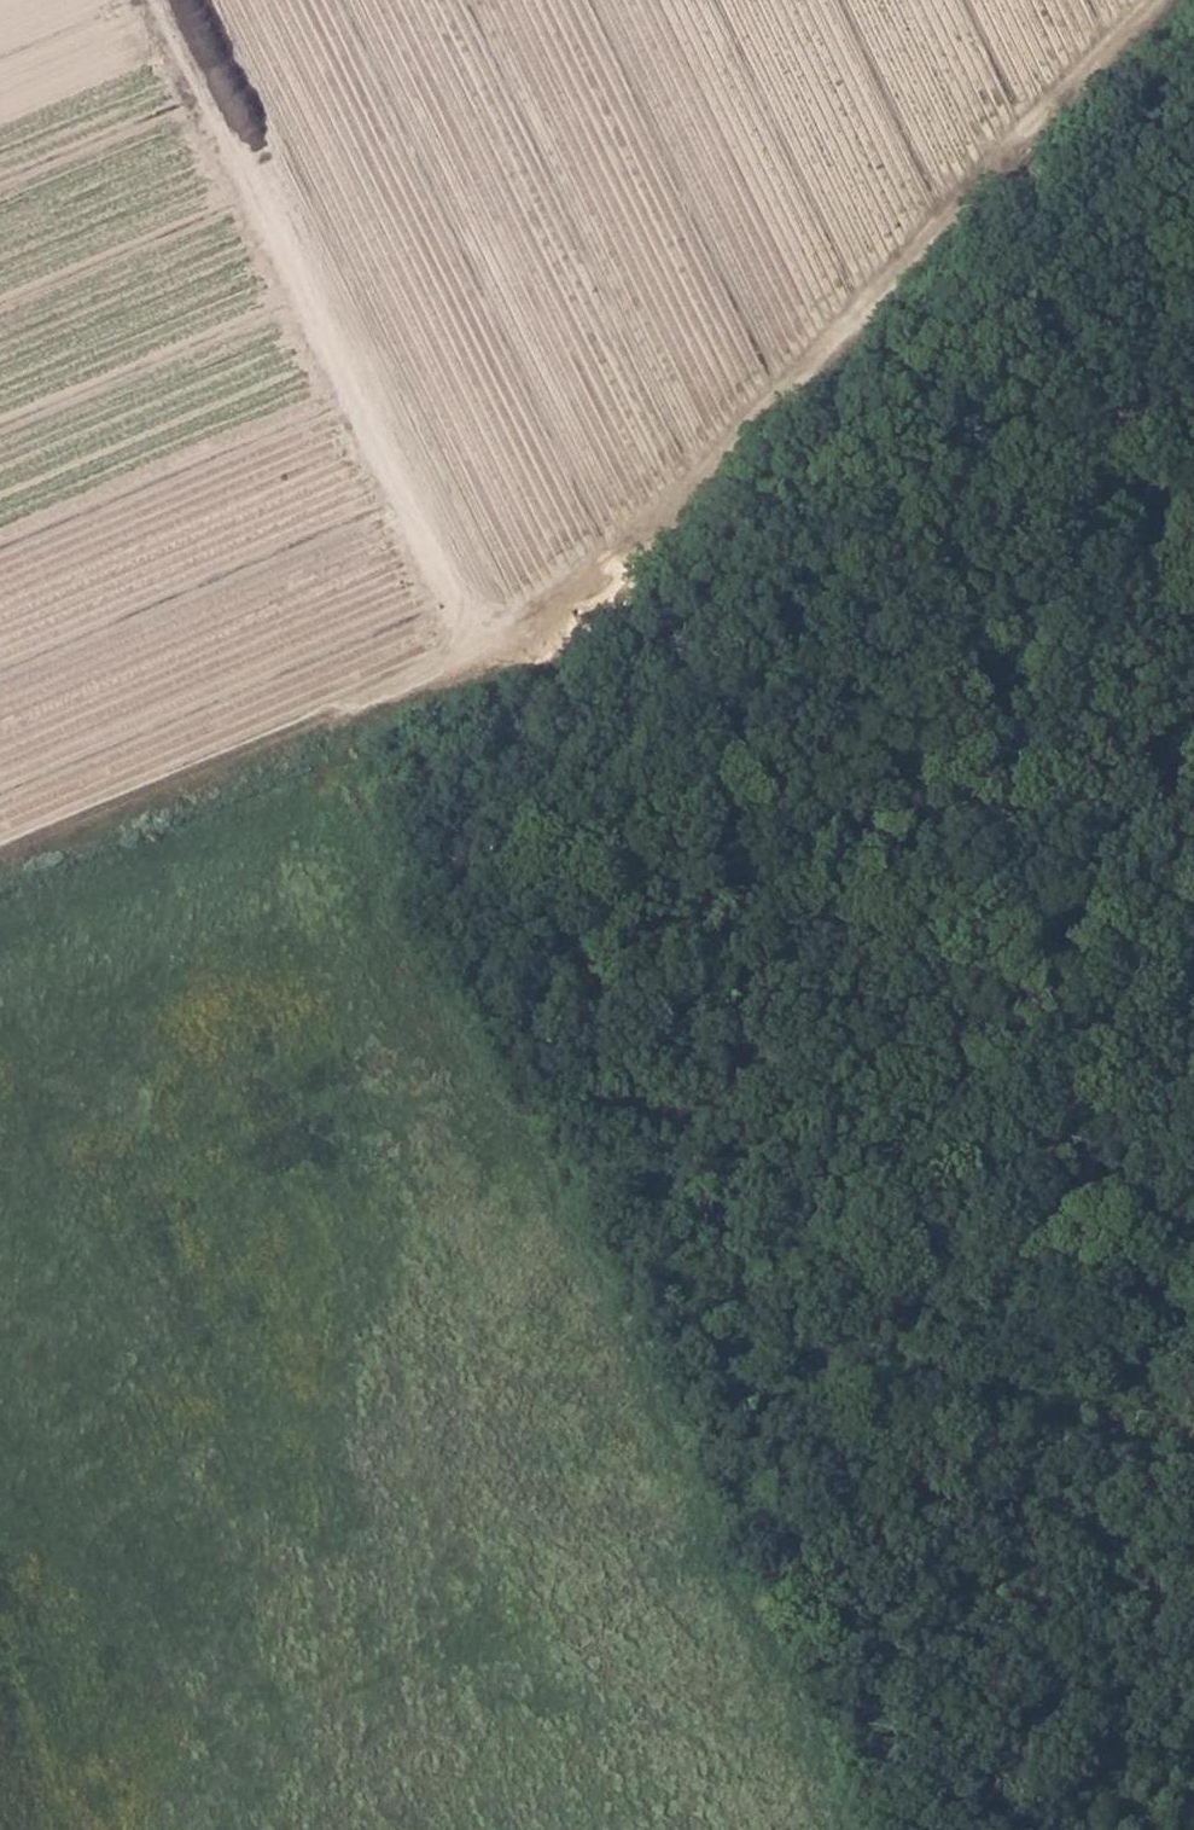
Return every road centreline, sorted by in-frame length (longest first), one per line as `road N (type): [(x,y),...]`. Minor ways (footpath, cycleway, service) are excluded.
road 1 (track): [(156,0),(467,644)]

